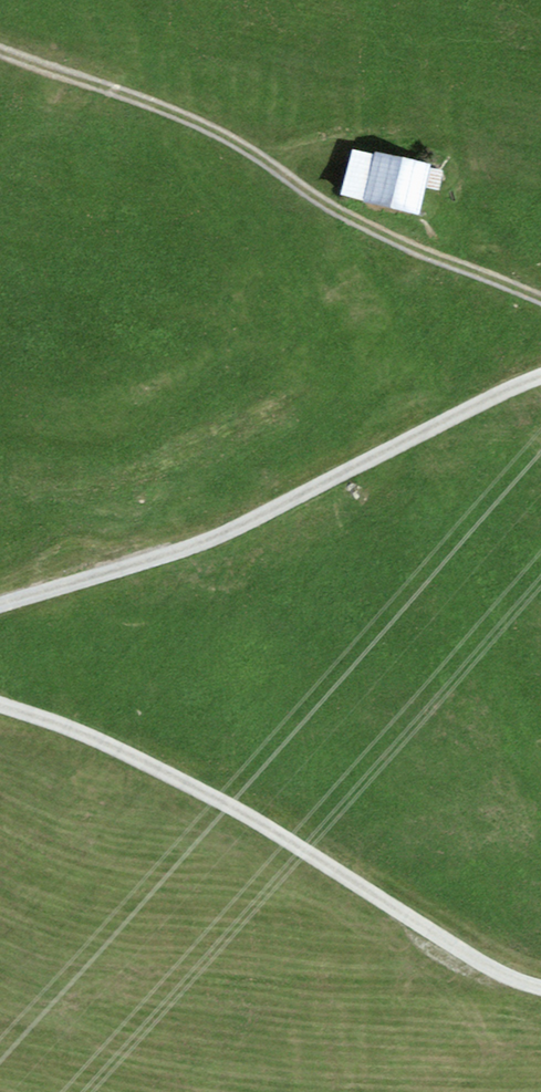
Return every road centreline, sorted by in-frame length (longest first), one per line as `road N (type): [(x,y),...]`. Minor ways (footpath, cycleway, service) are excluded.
road 1 (residential): [(0,708),(83,732),(258,822),(485,966),(540,985)]
road 2 (track): [(540,297),(352,230),(230,140),(0,54)]
road 3 (residential): [(540,382),(212,548),(0,610)]

